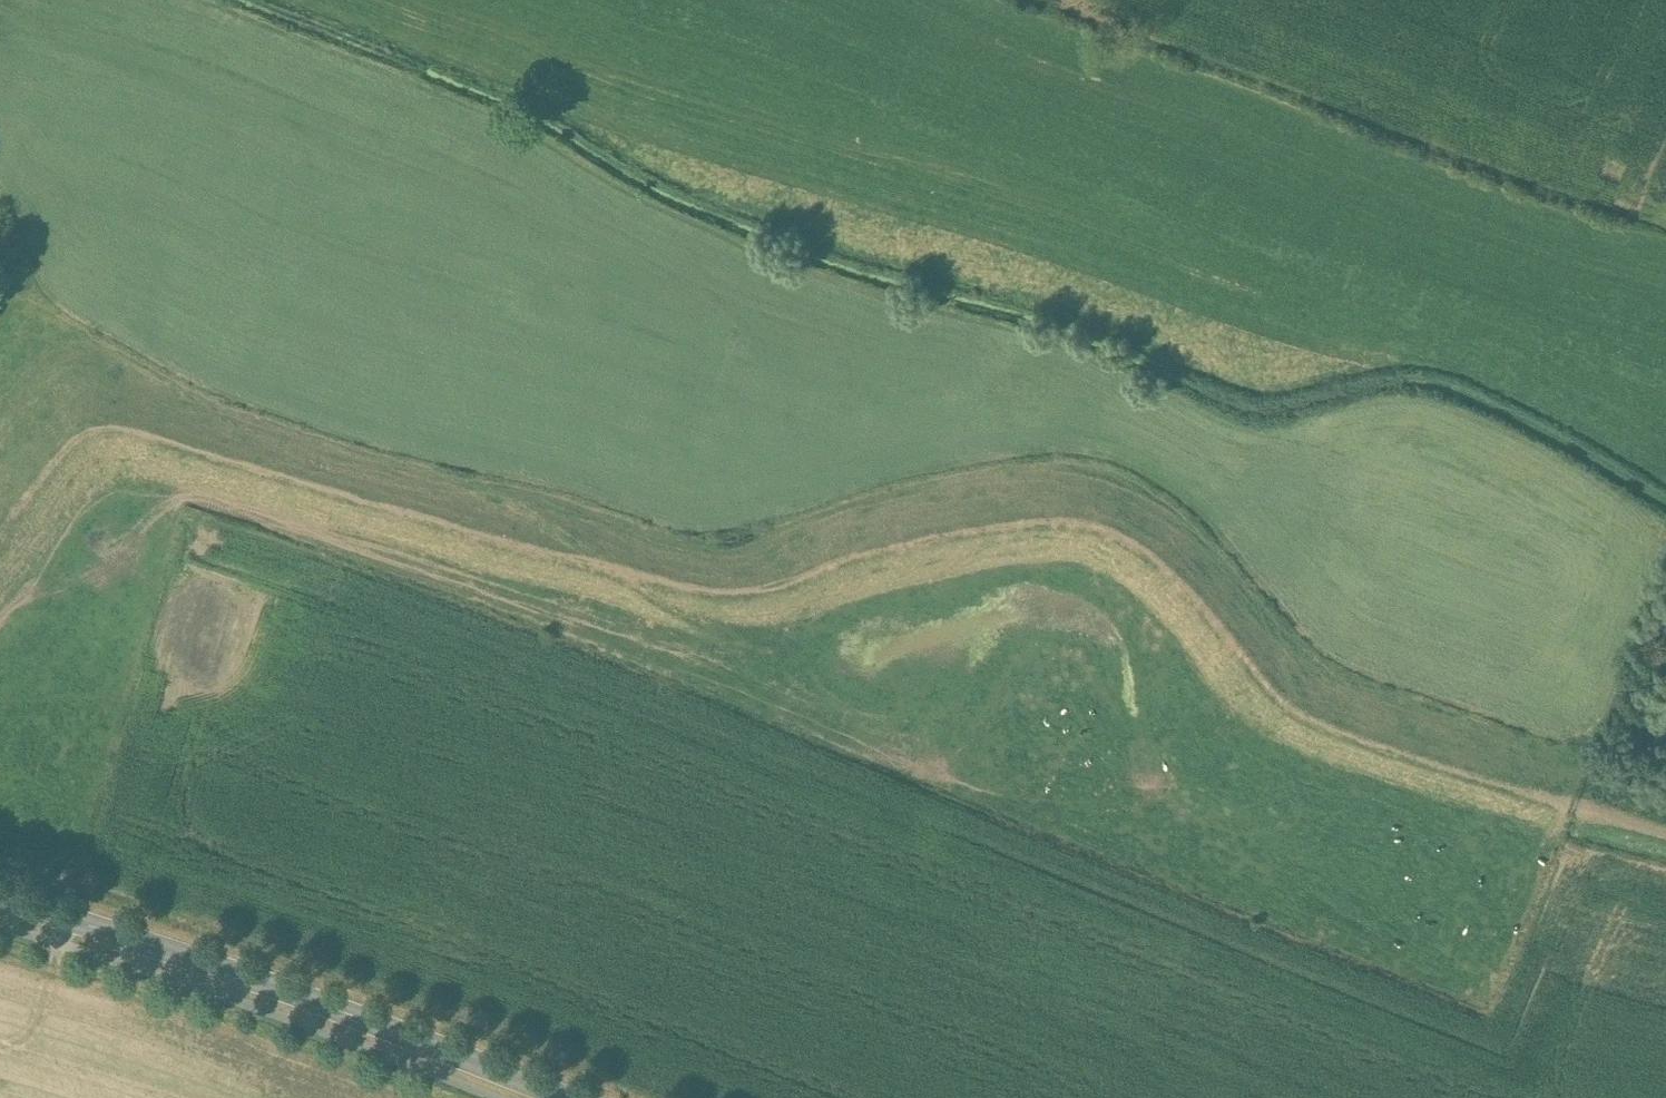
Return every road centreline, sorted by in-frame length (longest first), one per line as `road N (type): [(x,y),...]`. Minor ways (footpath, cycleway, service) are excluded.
road 1 (tertiary): [(0,904),(226,971),(556,1097)]

